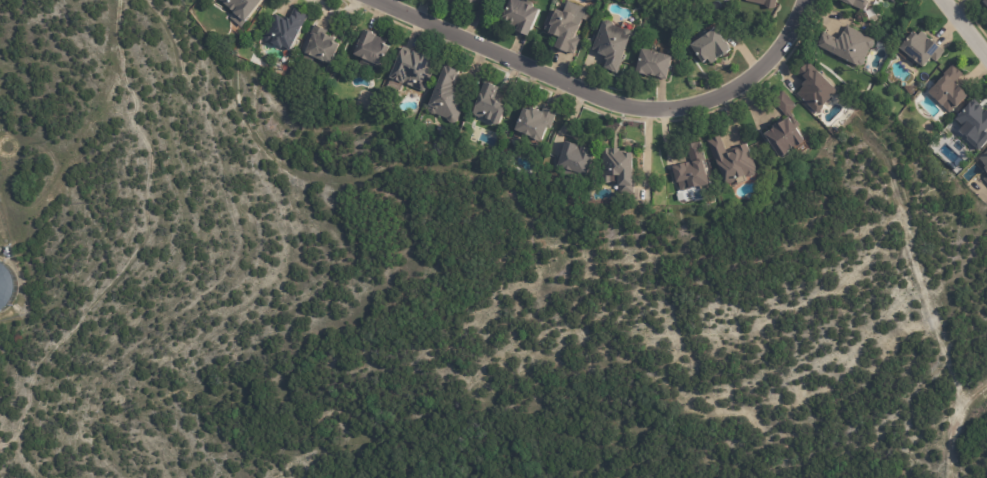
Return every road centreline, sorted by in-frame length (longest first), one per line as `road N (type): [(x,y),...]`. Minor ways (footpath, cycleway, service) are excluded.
road 1 (residential): [(370,0),(596,100),(649,111),(696,105),(740,84),(774,51),(797,0)]

